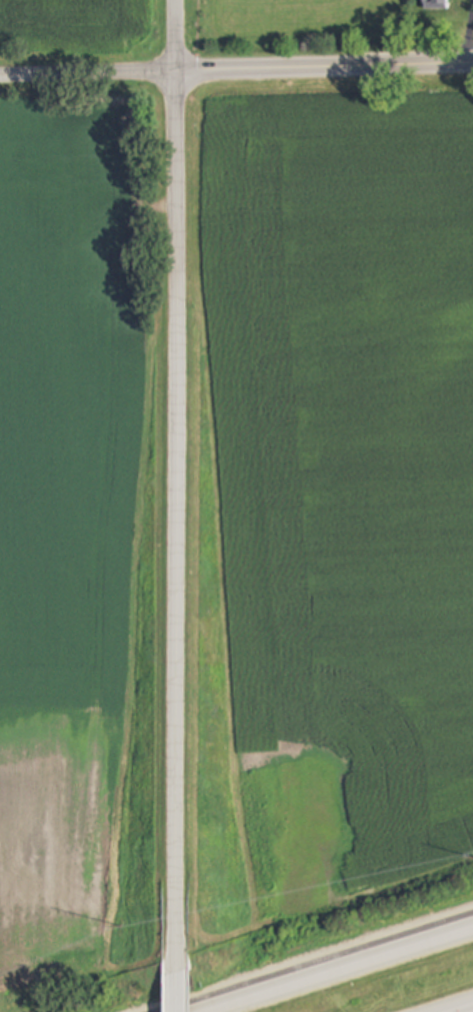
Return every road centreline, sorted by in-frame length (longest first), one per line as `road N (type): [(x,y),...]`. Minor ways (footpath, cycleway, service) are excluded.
road 1 (secondary): [(181,934),(176,0)]
road 2 (residential): [(472,63),(0,77)]
road 3 (motorway): [(472,932),(218,1011)]

